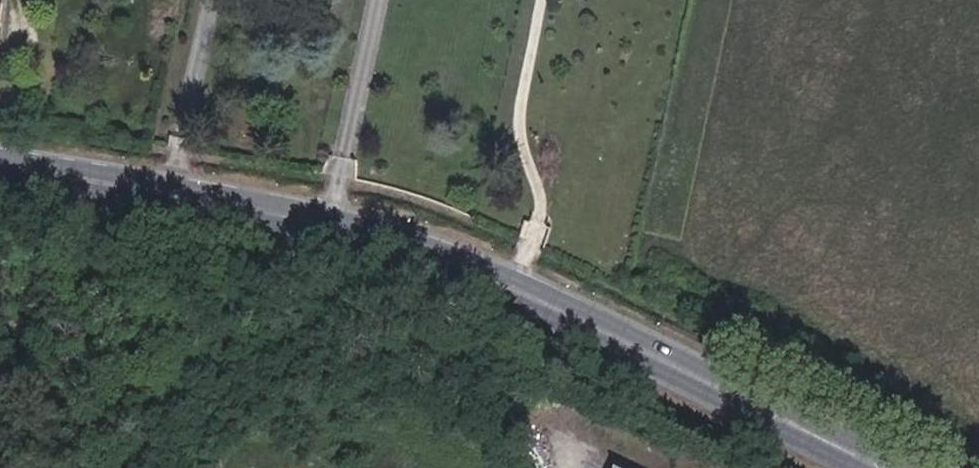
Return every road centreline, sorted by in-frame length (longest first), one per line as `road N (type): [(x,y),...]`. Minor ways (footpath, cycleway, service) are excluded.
road 1 (tertiary): [(889,467),(521,288),(355,228),(0,164)]

